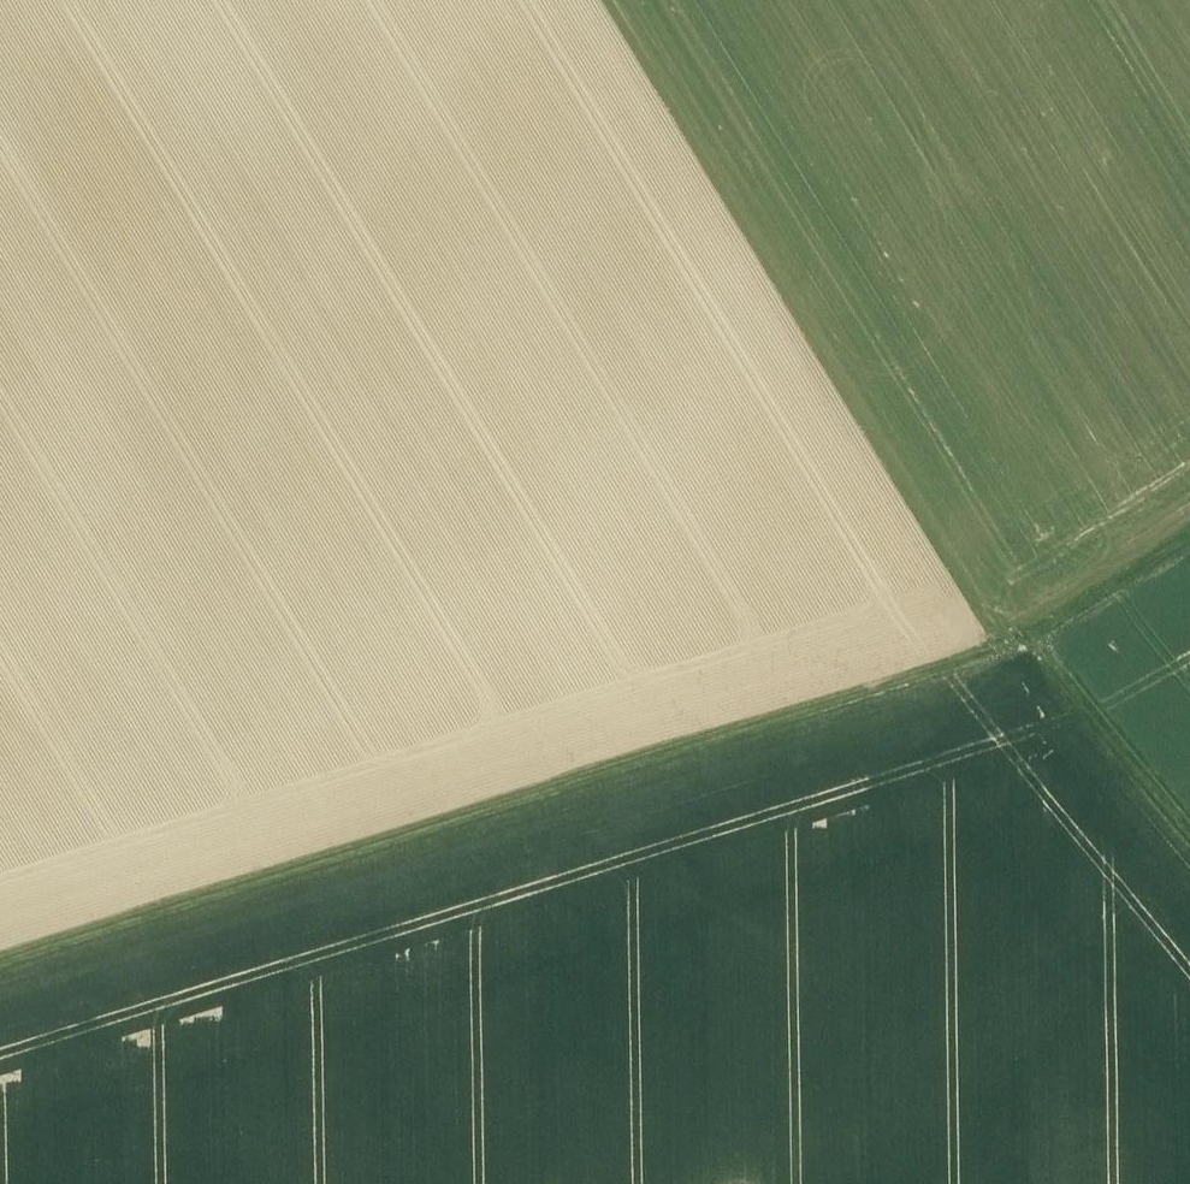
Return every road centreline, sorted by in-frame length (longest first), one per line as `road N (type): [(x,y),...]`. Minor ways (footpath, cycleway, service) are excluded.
road 1 (track): [(0,964),(1030,642),(1189,532)]
road 2 (track): [(1030,642),(1189,834)]

